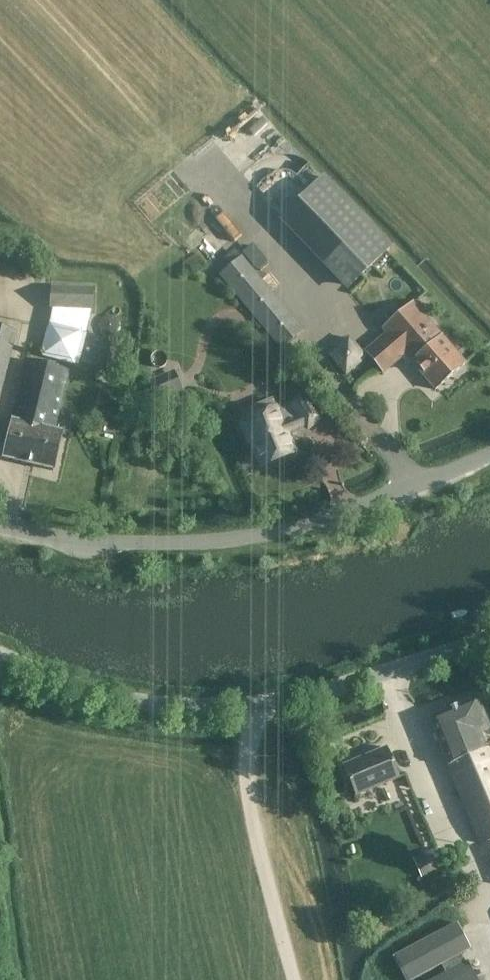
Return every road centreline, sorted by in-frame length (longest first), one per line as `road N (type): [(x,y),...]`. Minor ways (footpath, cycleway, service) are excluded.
road 1 (unclassified): [(0,658),(162,705),(270,699),(388,672),(489,634)]
road 2 (unclassified): [(0,528),(66,543),(247,540),(332,521),(489,457)]
road 3 (track): [(388,672),(489,940)]
road 4 (track): [(295,979),(247,786),(246,700)]
road 5 (track): [(372,0),(489,126)]

